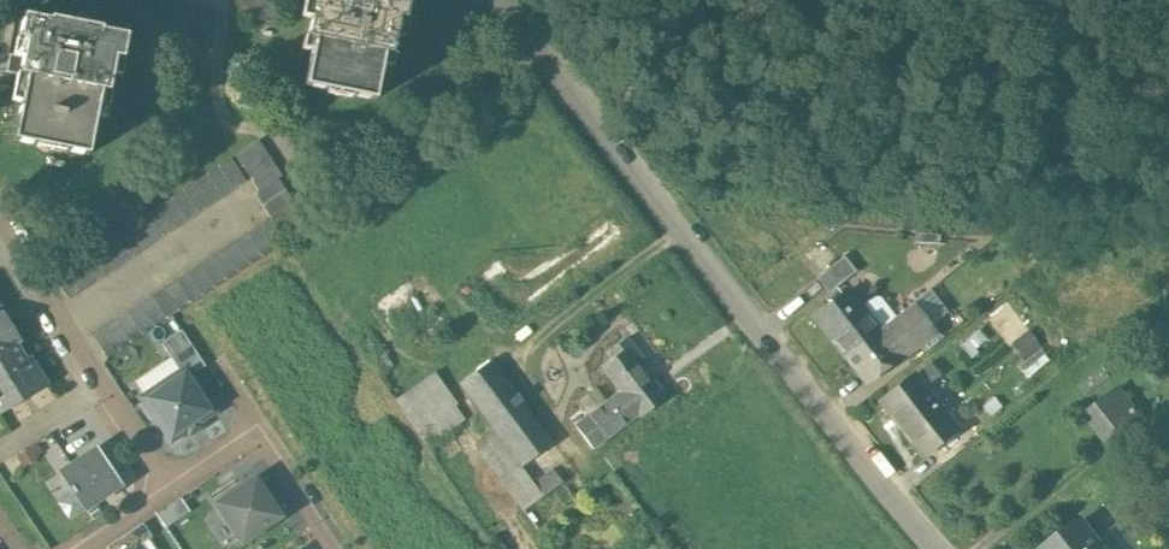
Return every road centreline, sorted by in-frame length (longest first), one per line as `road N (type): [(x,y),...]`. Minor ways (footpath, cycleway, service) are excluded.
road 1 (residential): [(936,548),(510,0)]
road 2 (track): [(577,459),(525,380),(537,340),(686,228)]
road 3 (residential): [(0,227),(169,485)]
road 4 (residential): [(336,548),(262,435)]

